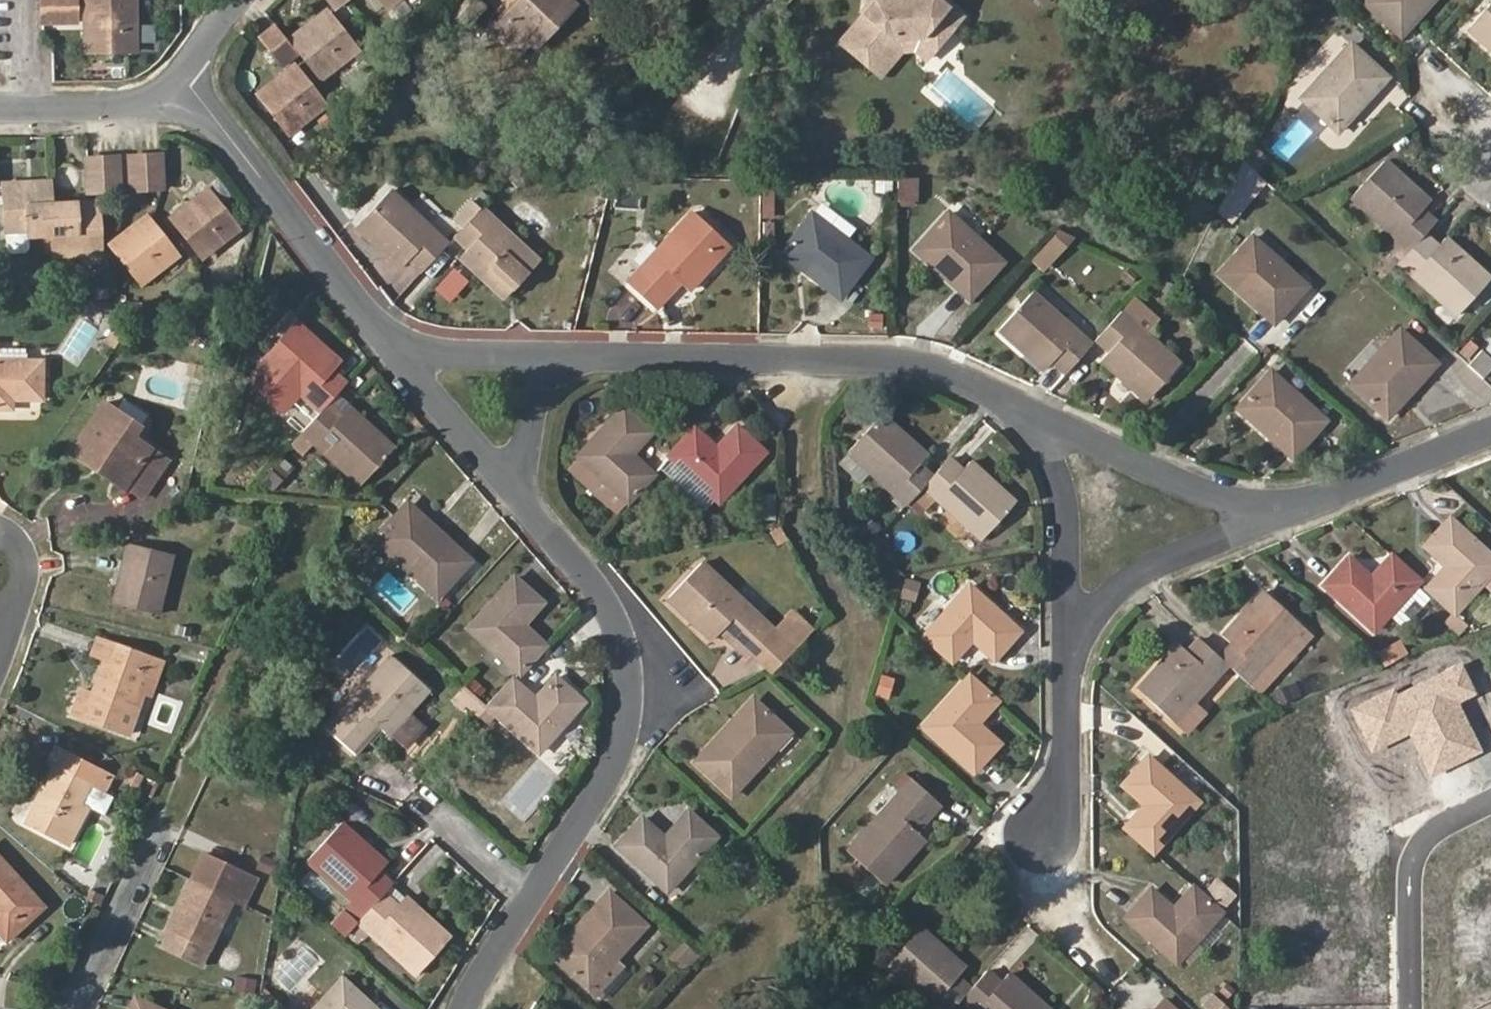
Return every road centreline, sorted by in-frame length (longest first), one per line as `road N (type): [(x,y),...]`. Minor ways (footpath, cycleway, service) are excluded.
road 1 (track): [(809,358),(803,489),(850,583),(854,652),(843,736),(783,895),(780,968)]
road 2 (residential): [(1040,420),(956,377),(909,365),(590,355)]
road 3 (residential): [(522,503),(616,618),(629,692),(614,768),(536,897)]
road 4 (residential): [(180,76),(392,345)]
road 5 (residential): [(1273,513),(1040,420)]
road 6 (residential): [(1490,795),(1438,825),(1417,854),(1414,1008)]
road 7 (residential): [(1070,648),(1127,580),(1273,513)]
road 8 (residential): [(1490,430),(1273,513)]
road 9 (residential): [(1070,648),(1070,522),(1040,420)]
road 10 (residential): [(392,345),(522,503)]
road 11 (residential): [(590,355),(392,345)]
road 12 (residential): [(158,834),(71,1008)]
road 13 (residential): [(1043,829),(1067,758),(1070,648)]
road 14 (residential): [(522,503),(546,396),(590,355)]
road 15 (residential): [(417,795),(536,897)]
road 16 (track): [(761,0),(713,58),(684,134)]
road 17 (residential): [(180,76),(139,102),(32,106)]
road 18 (residential): [(536,897),(467,1008)]

